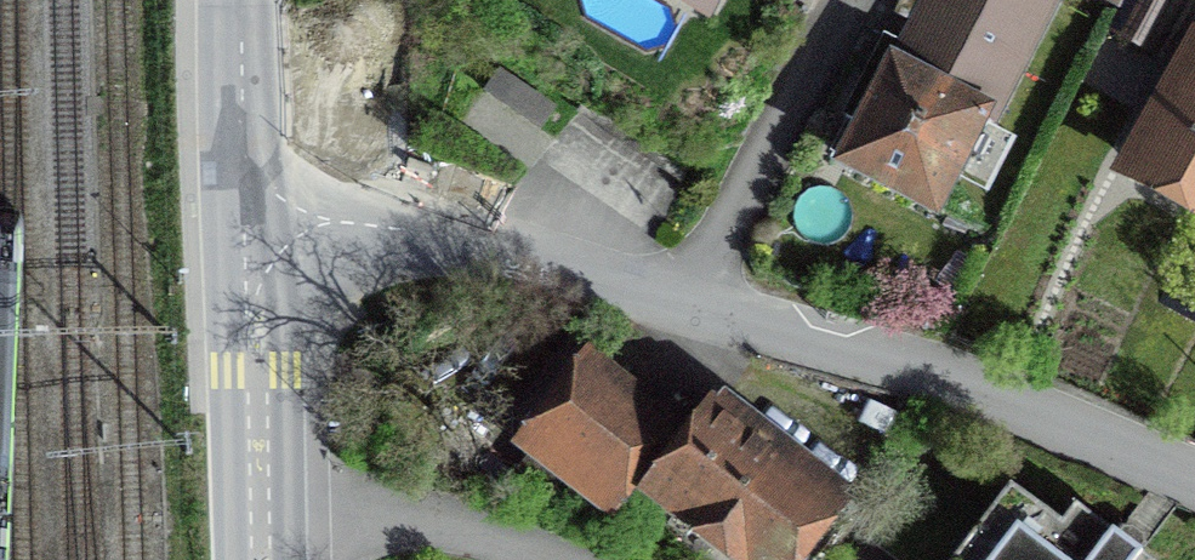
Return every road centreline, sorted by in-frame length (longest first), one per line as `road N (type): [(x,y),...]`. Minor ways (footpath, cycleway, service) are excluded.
road 1 (residential): [(239,215),(379,232),(690,298),(1194,478)]
road 2 (tertiary): [(256,559),(239,215)]
road 3 (tertiary): [(239,215),(242,0)]

